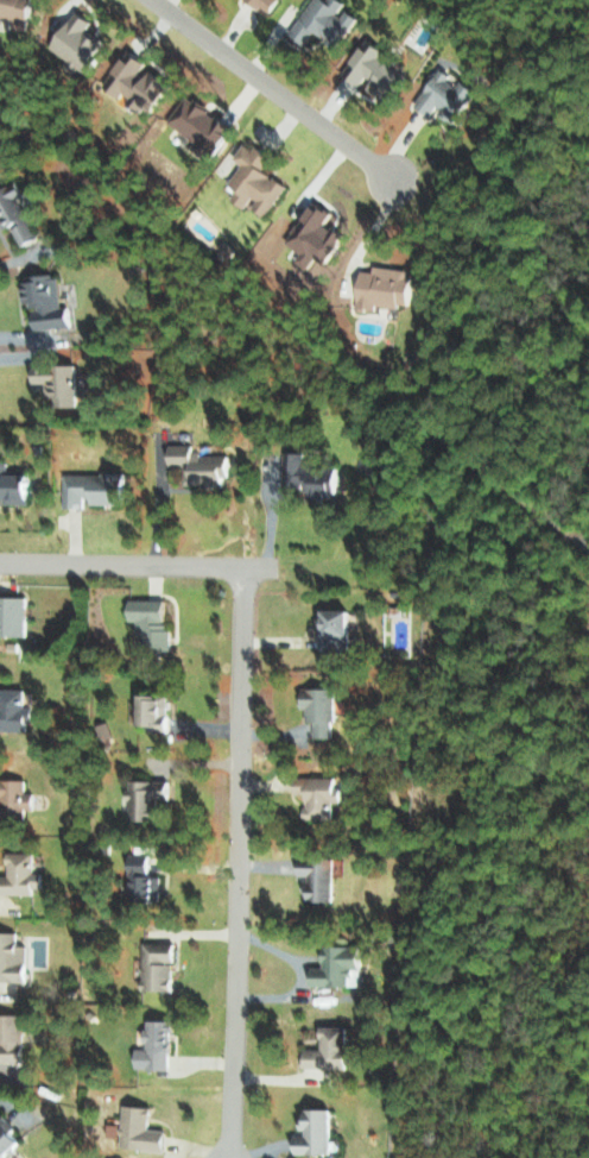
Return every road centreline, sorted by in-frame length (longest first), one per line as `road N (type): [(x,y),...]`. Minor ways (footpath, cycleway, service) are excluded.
road 1 (residential): [(258,571),(244,1157)]
road 2 (residential): [(0,565),(435,573)]
road 3 (residential): [(151,0),(394,182)]

